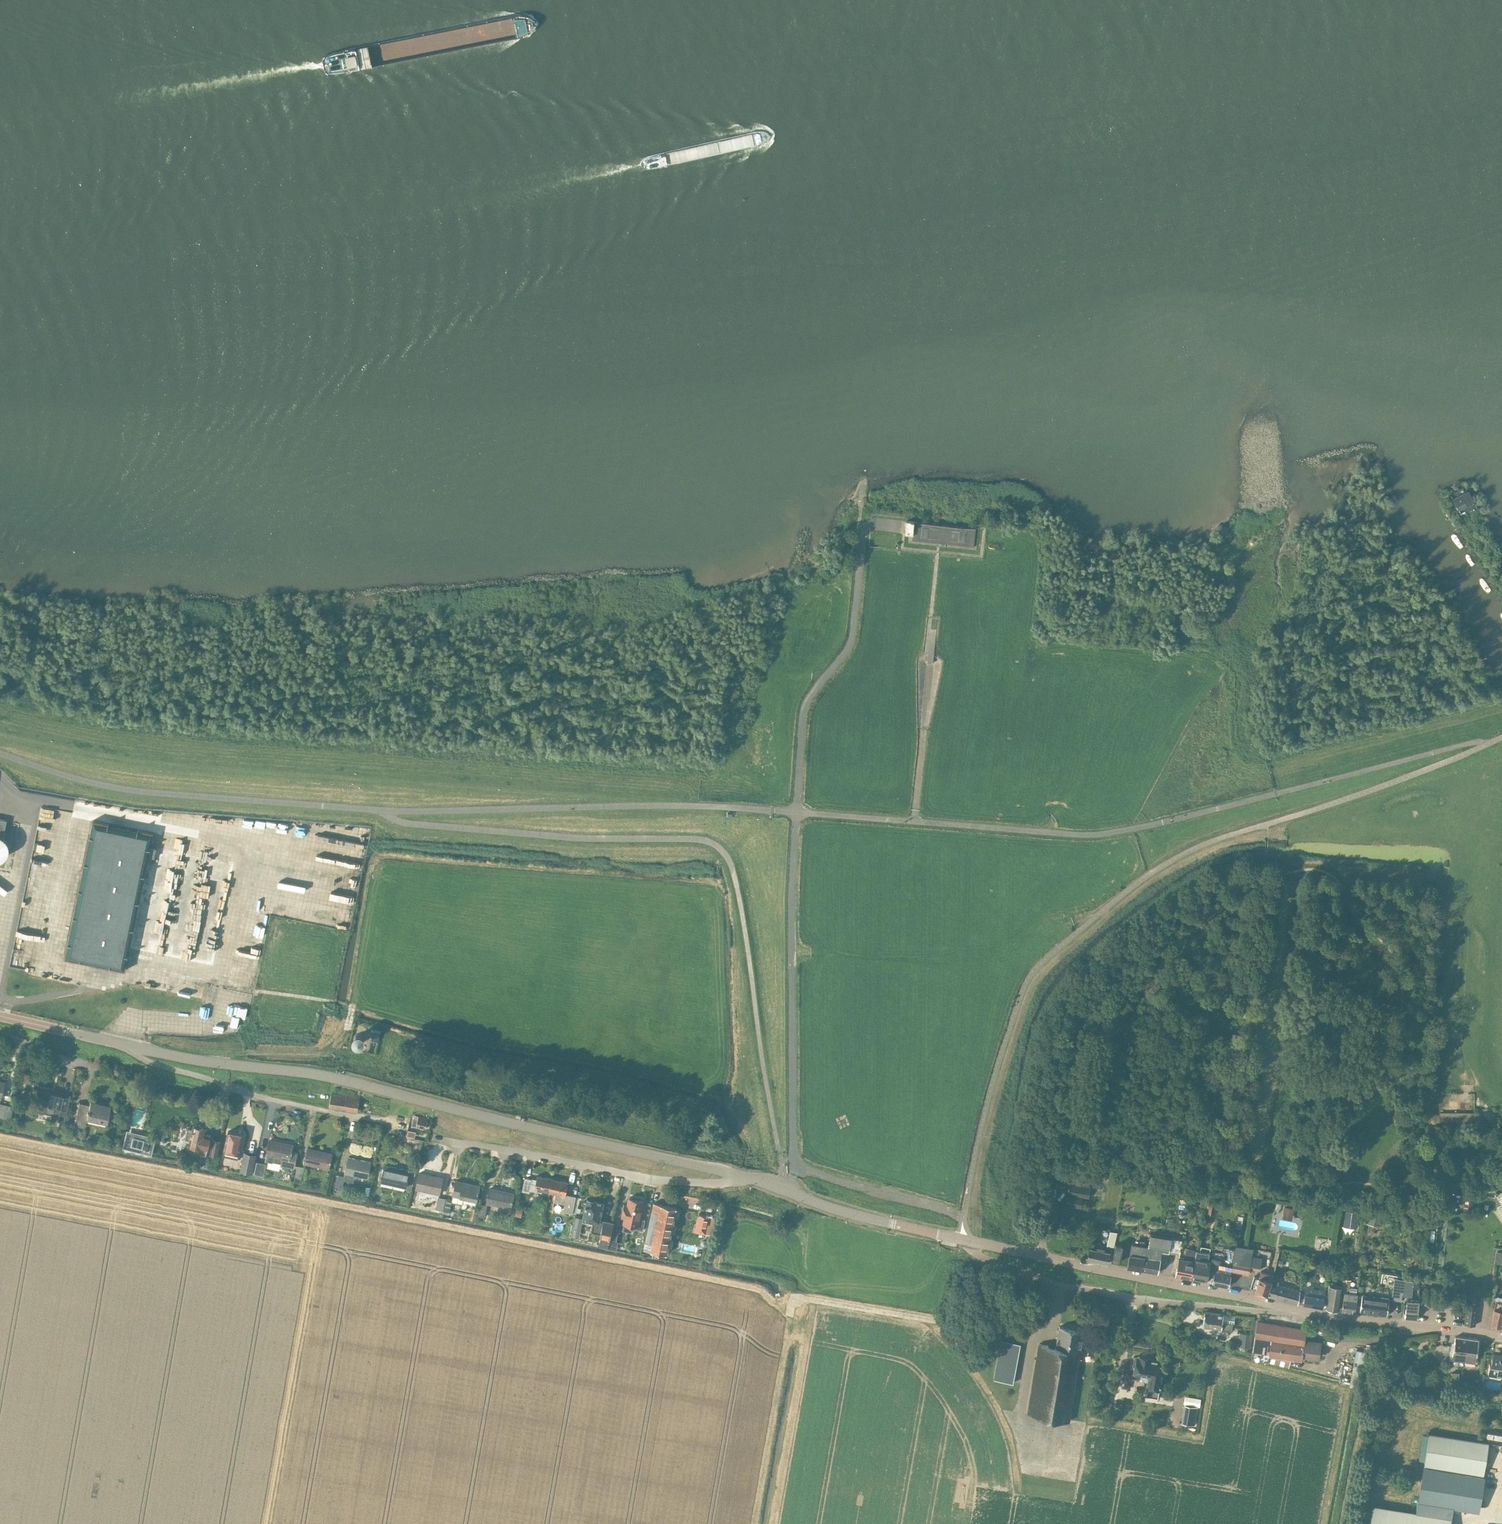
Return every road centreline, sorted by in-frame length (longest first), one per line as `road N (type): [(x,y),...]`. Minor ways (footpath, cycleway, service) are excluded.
road 1 (track): [(0,1144),(793,1305)]
road 2 (track): [(713,806),(177,765),(0,732)]
road 3 (unclassified): [(742,1176),(325,1075),(124,1045)]
road 4 (track): [(754,1523),(794,1296),(1034,1337)]
road 5 (residential): [(1309,1312),(1060,1285),(981,1256),(960,1239)]
road 6 (residential): [(742,1176),(660,1179),(433,1137)]
road 7 (track): [(792,950),(968,961),(1096,916)]
road 8 (residential): [(1309,1312),(1039,1256)]
road 9 (residential): [(385,1123),(246,1093),(148,1061),(124,1045)]
road 10 (unclassified): [(960,1239),(742,1176)]
road 11 (residential): [(1501,1336),(1309,1312)]
road 12 (track): [(212,1062),(323,1052),(346,1031),(355,994)]
road 13 (unclassified): [(124,1045),(0,1015)]

